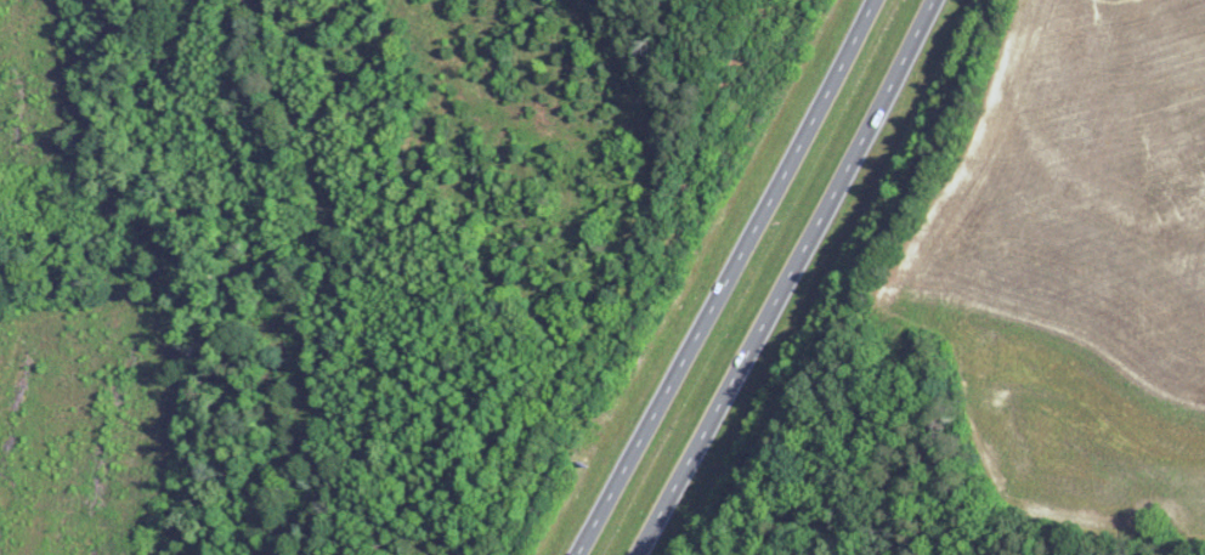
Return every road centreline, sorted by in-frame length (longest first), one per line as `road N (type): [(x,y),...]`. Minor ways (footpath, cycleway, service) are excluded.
road 1 (motorway): [(639,554),(933,0)]
road 2 (motorway): [(870,0),(799,151),(578,554)]

